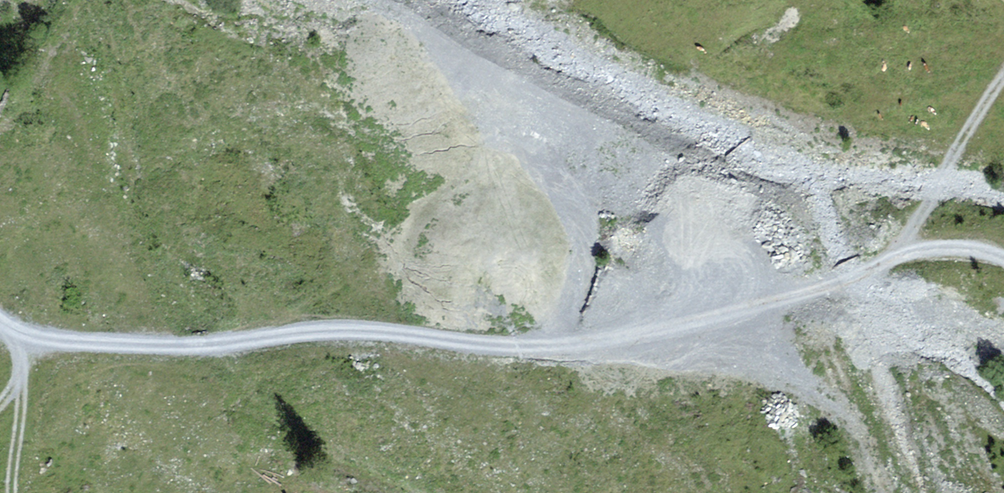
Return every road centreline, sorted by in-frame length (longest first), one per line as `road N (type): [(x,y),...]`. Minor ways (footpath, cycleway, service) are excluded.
road 1 (track): [(1003,260),(936,249),(830,284),(554,342),(336,331),(167,345),(18,335)]
road 2 (track): [(1003,74),(894,259)]
road 3 (track): [(12,492),(18,335)]

